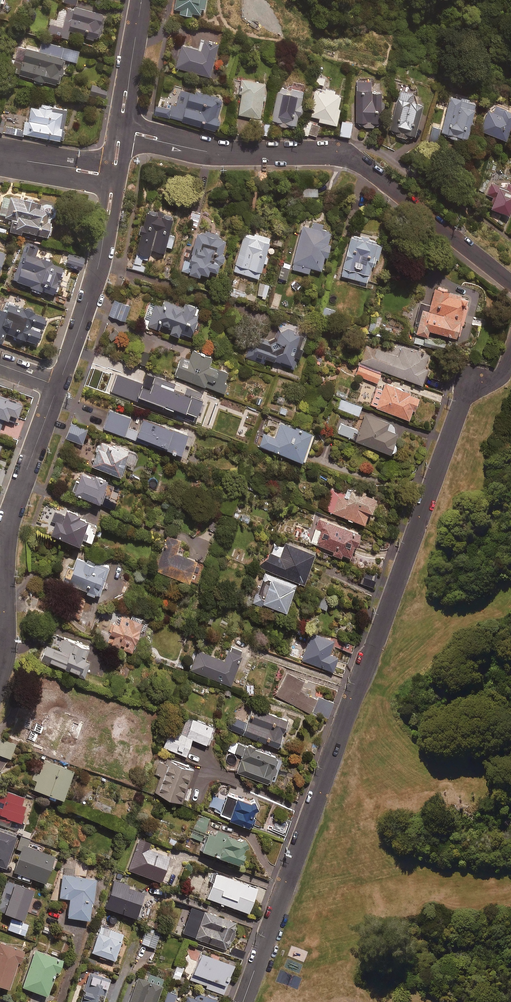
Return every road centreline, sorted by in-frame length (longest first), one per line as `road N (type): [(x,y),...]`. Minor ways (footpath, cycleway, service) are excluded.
road 1 (residential): [(510,346),(498,379),(470,380),(243,1001)]
road 2 (residential): [(120,130),(204,150),(355,156),(510,289)]
road 3 (residential): [(58,386),(8,480),(0,637)]
road 4 (residential): [(114,174),(100,263),(58,386)]
road 5 (residential): [(142,0),(120,130)]

